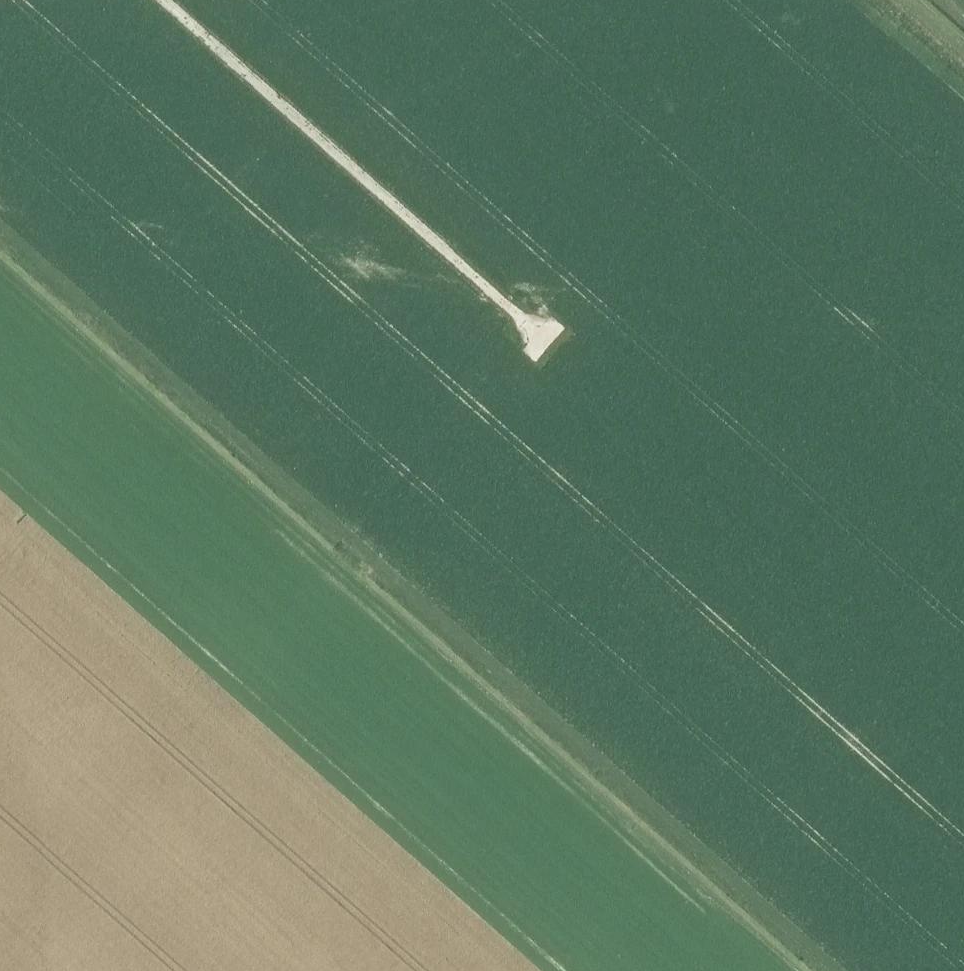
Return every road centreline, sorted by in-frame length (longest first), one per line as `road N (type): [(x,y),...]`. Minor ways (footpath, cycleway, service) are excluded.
road 1 (track): [(166,0),(542,337)]

